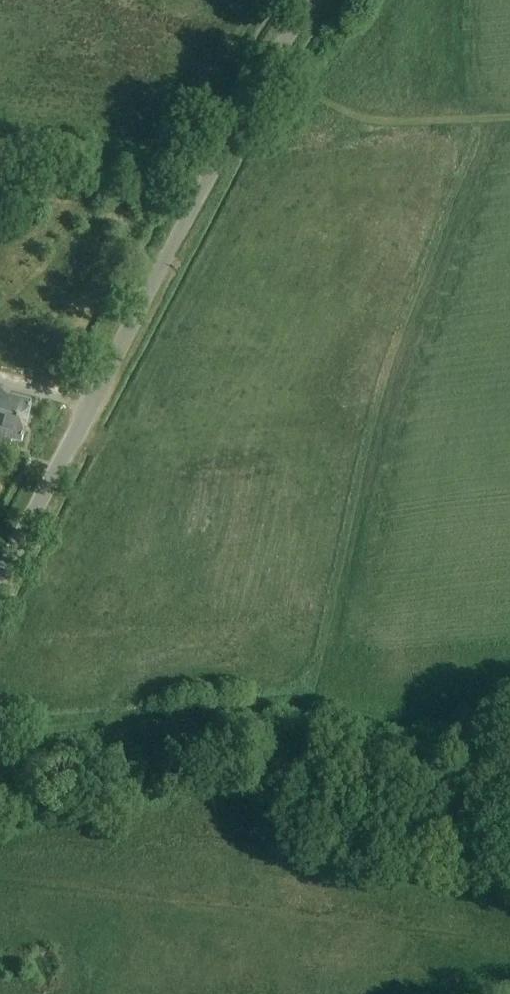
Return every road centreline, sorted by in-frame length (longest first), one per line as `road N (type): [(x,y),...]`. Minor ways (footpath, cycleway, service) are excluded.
road 1 (unclassified): [(0,581),(255,94),(313,0)]

